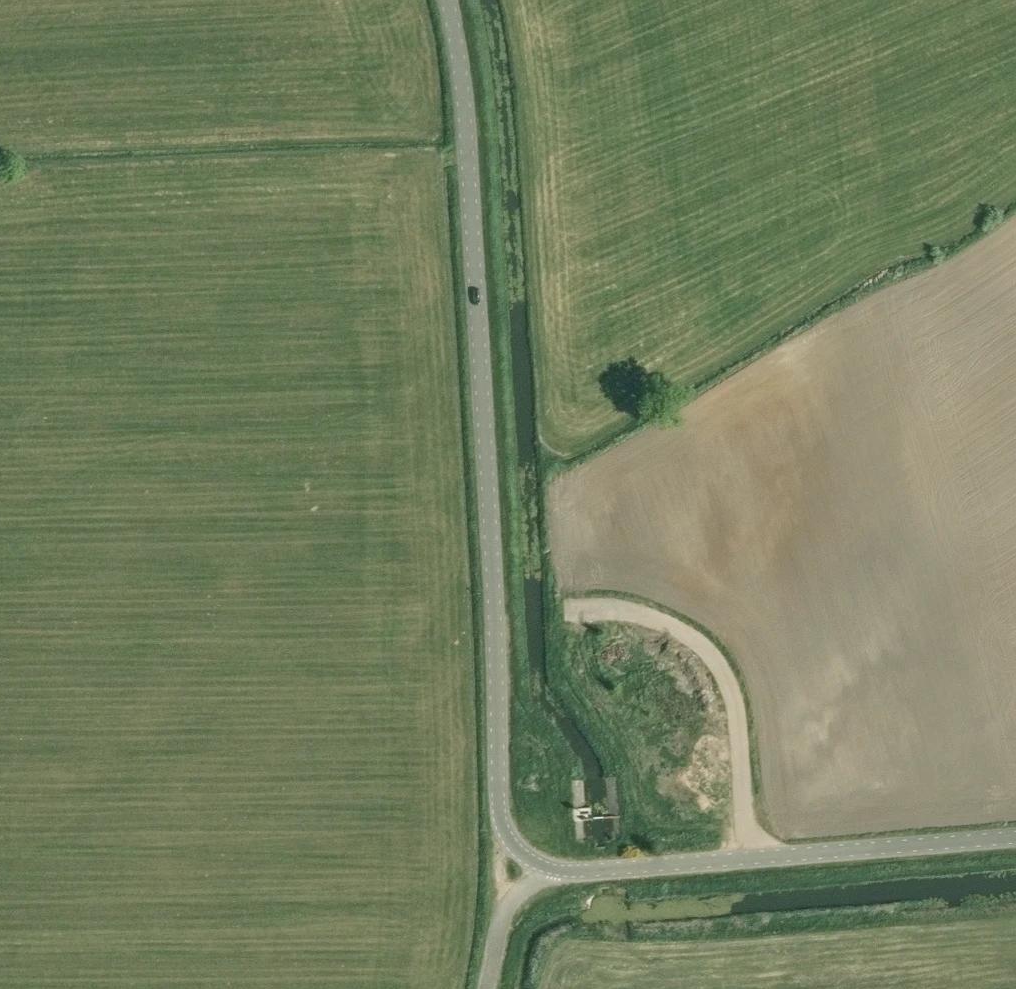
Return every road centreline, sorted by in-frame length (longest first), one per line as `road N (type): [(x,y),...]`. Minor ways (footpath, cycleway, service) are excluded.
road 1 (tertiary): [(1015,839),(577,876),(550,872),(514,850),(498,814),(465,106),(449,0)]

